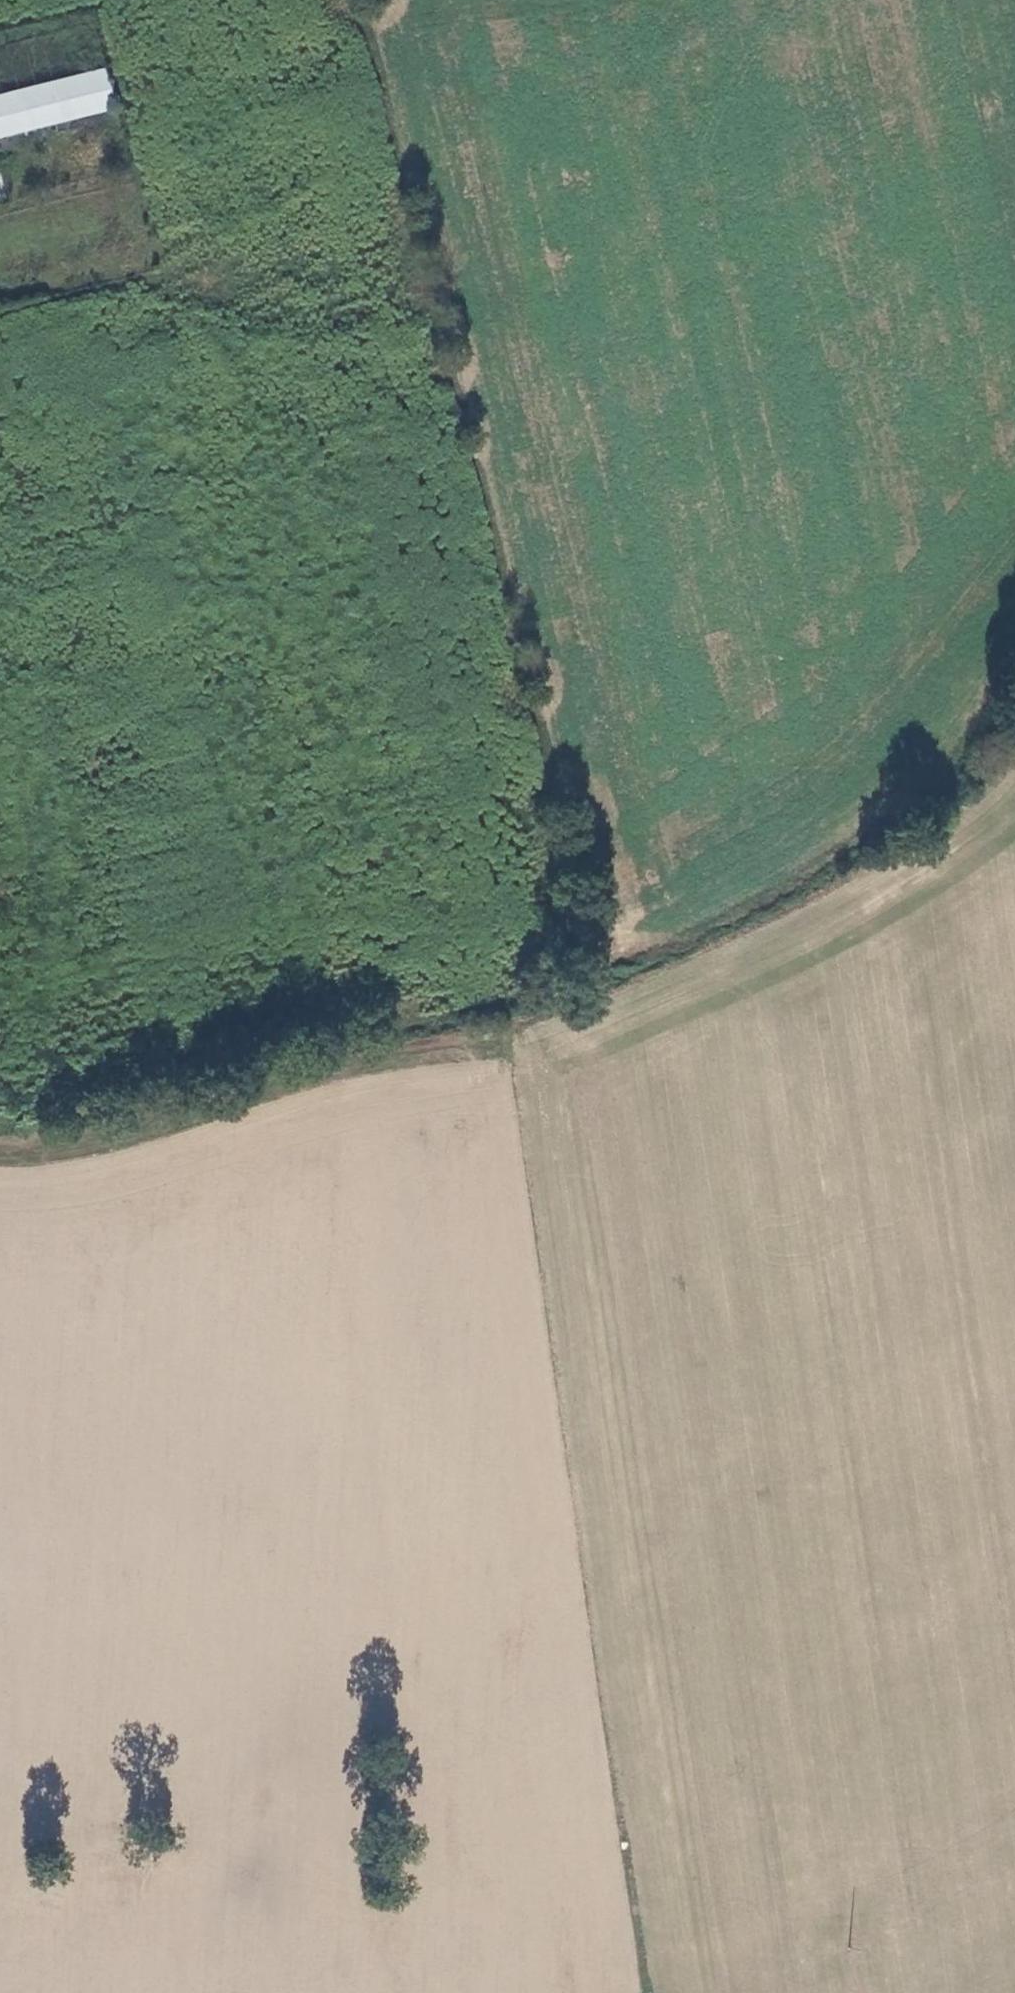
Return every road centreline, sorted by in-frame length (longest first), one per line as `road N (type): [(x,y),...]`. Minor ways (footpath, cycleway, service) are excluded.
road 1 (track): [(0,1153),(52,1154),(164,1129),(355,1068),(562,1029),(876,879),(991,796),(1014,765)]

